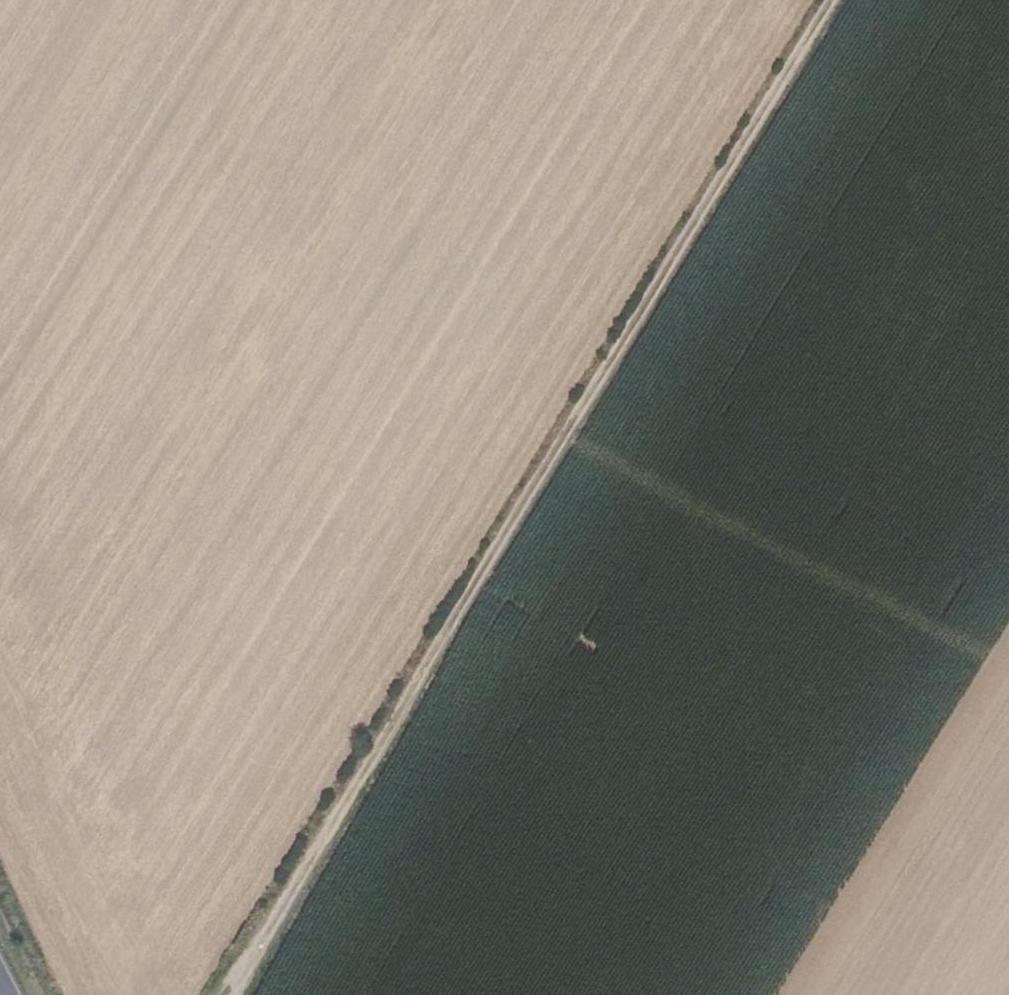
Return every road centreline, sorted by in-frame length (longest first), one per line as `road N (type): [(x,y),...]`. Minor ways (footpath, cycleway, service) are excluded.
road 1 (track): [(227,994),(835,0)]

